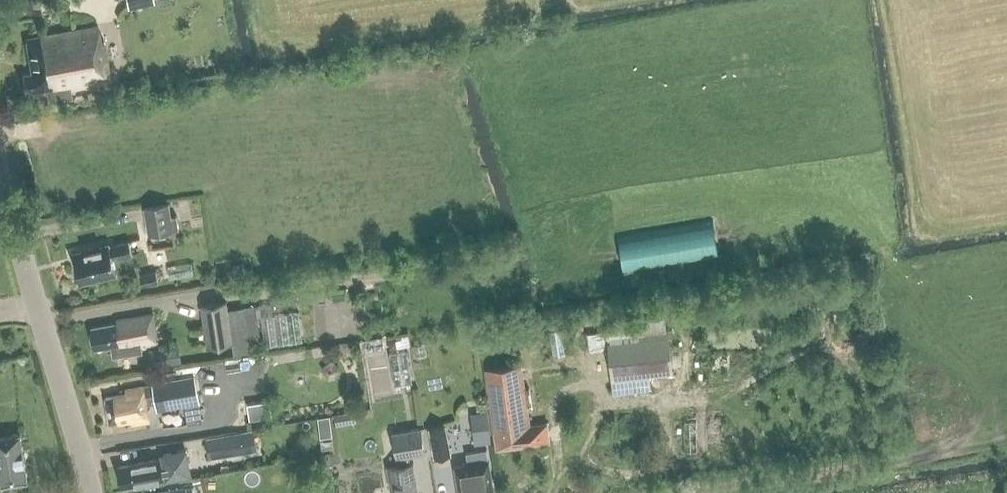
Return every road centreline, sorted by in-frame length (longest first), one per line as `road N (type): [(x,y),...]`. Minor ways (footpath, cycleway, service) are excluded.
road 1 (tertiary): [(91,492),(0,179)]
road 2 (track): [(688,492),(915,458)]

